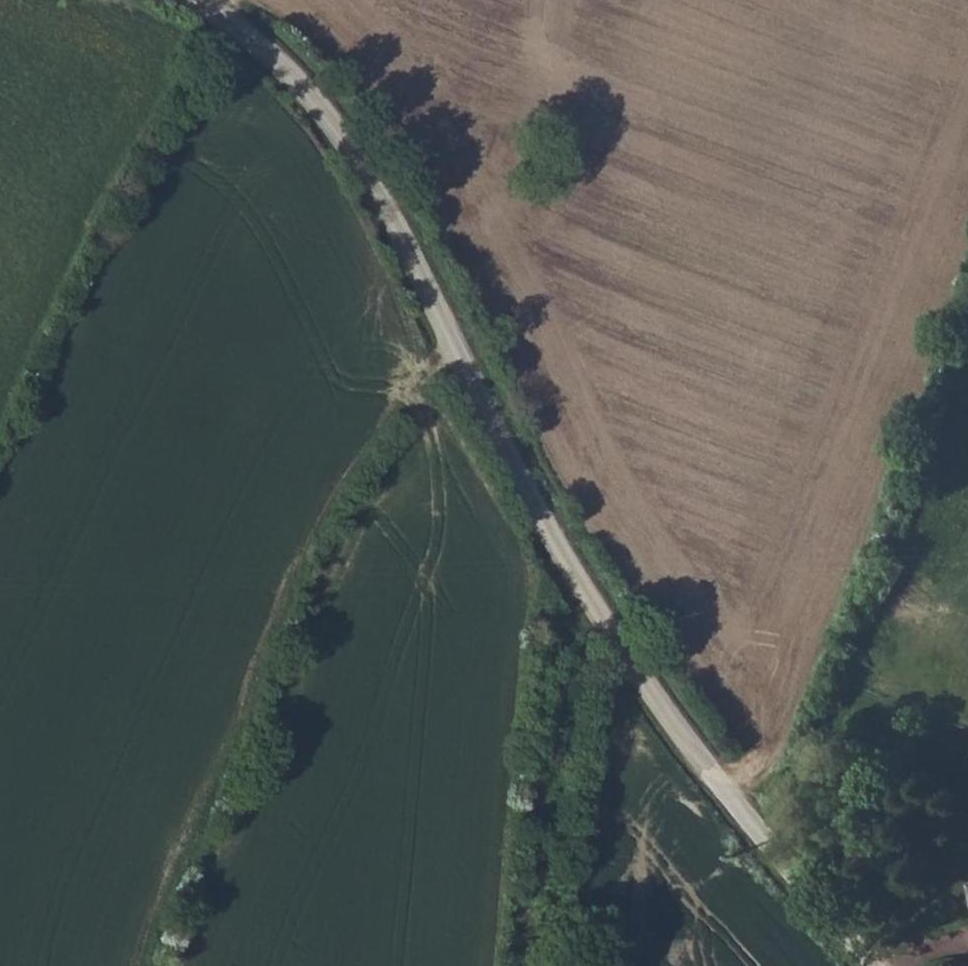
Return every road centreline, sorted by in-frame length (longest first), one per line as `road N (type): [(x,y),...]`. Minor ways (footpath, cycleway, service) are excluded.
road 1 (unclassified): [(602,621),(443,295),(308,95),(195,0)]
road 2 (residential): [(885,965),(602,621)]

